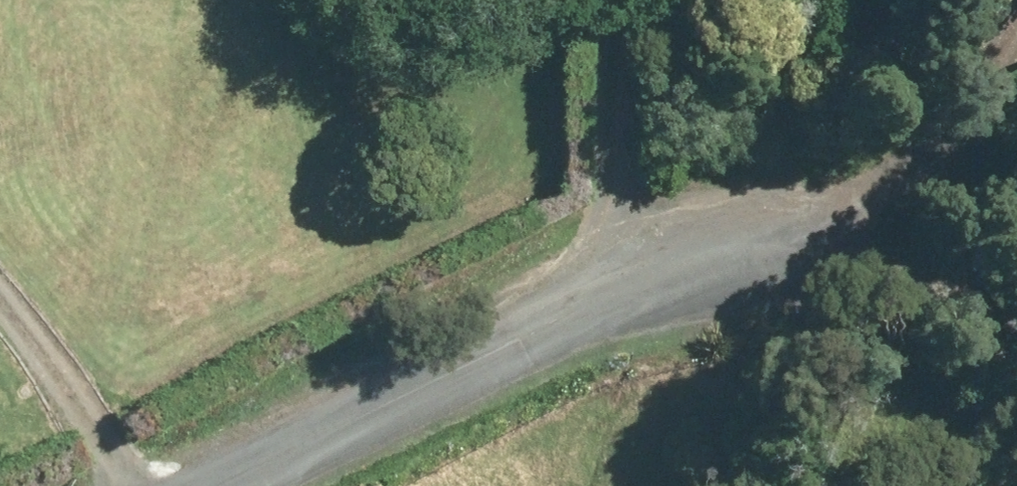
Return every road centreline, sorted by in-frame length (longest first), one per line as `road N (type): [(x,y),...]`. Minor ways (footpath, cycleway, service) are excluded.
road 1 (unclassified): [(216,485),(523,336),(769,241)]
road 2 (track): [(769,241),(946,422),(1016,449)]
road 3 (track): [(116,485),(0,323)]

